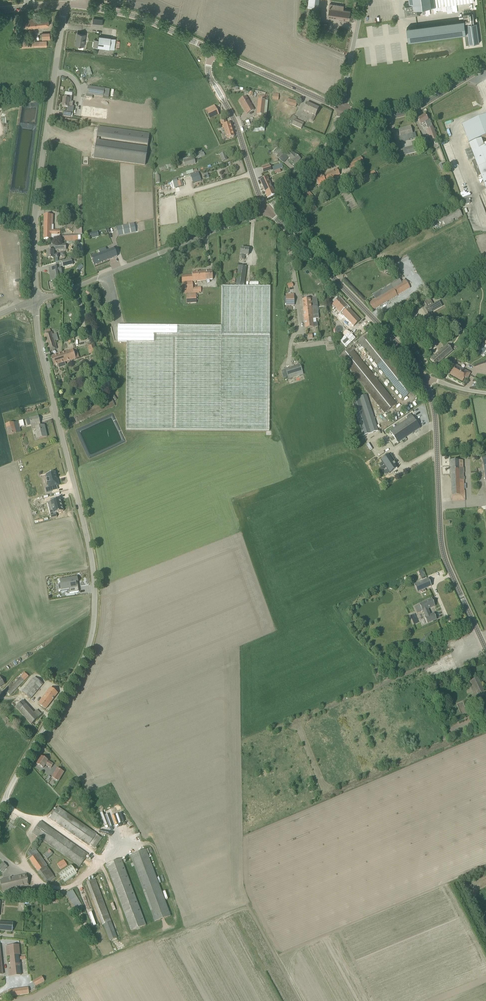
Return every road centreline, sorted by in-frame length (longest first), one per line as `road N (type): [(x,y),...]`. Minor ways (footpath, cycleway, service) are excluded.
road 1 (unclassified): [(0,811),(81,659),(95,606),(92,549),(35,301)]
road 2 (unclassified): [(35,301),(35,220),(65,3)]
road 3 (unclassified): [(485,655),(445,562),(433,407),(423,378)]
road 4 (unclassified): [(35,301),(268,211)]
road 5 (unclassified): [(423,378),(268,211)]
road 6 (unclassified): [(268,211),(210,76),(213,51)]
road 7 (tertiary): [(340,108),(407,110),(485,66)]
road 8 (tertiary): [(213,51),(128,14),(82,6)]
road 9 (tertiary): [(340,108),(213,51)]

